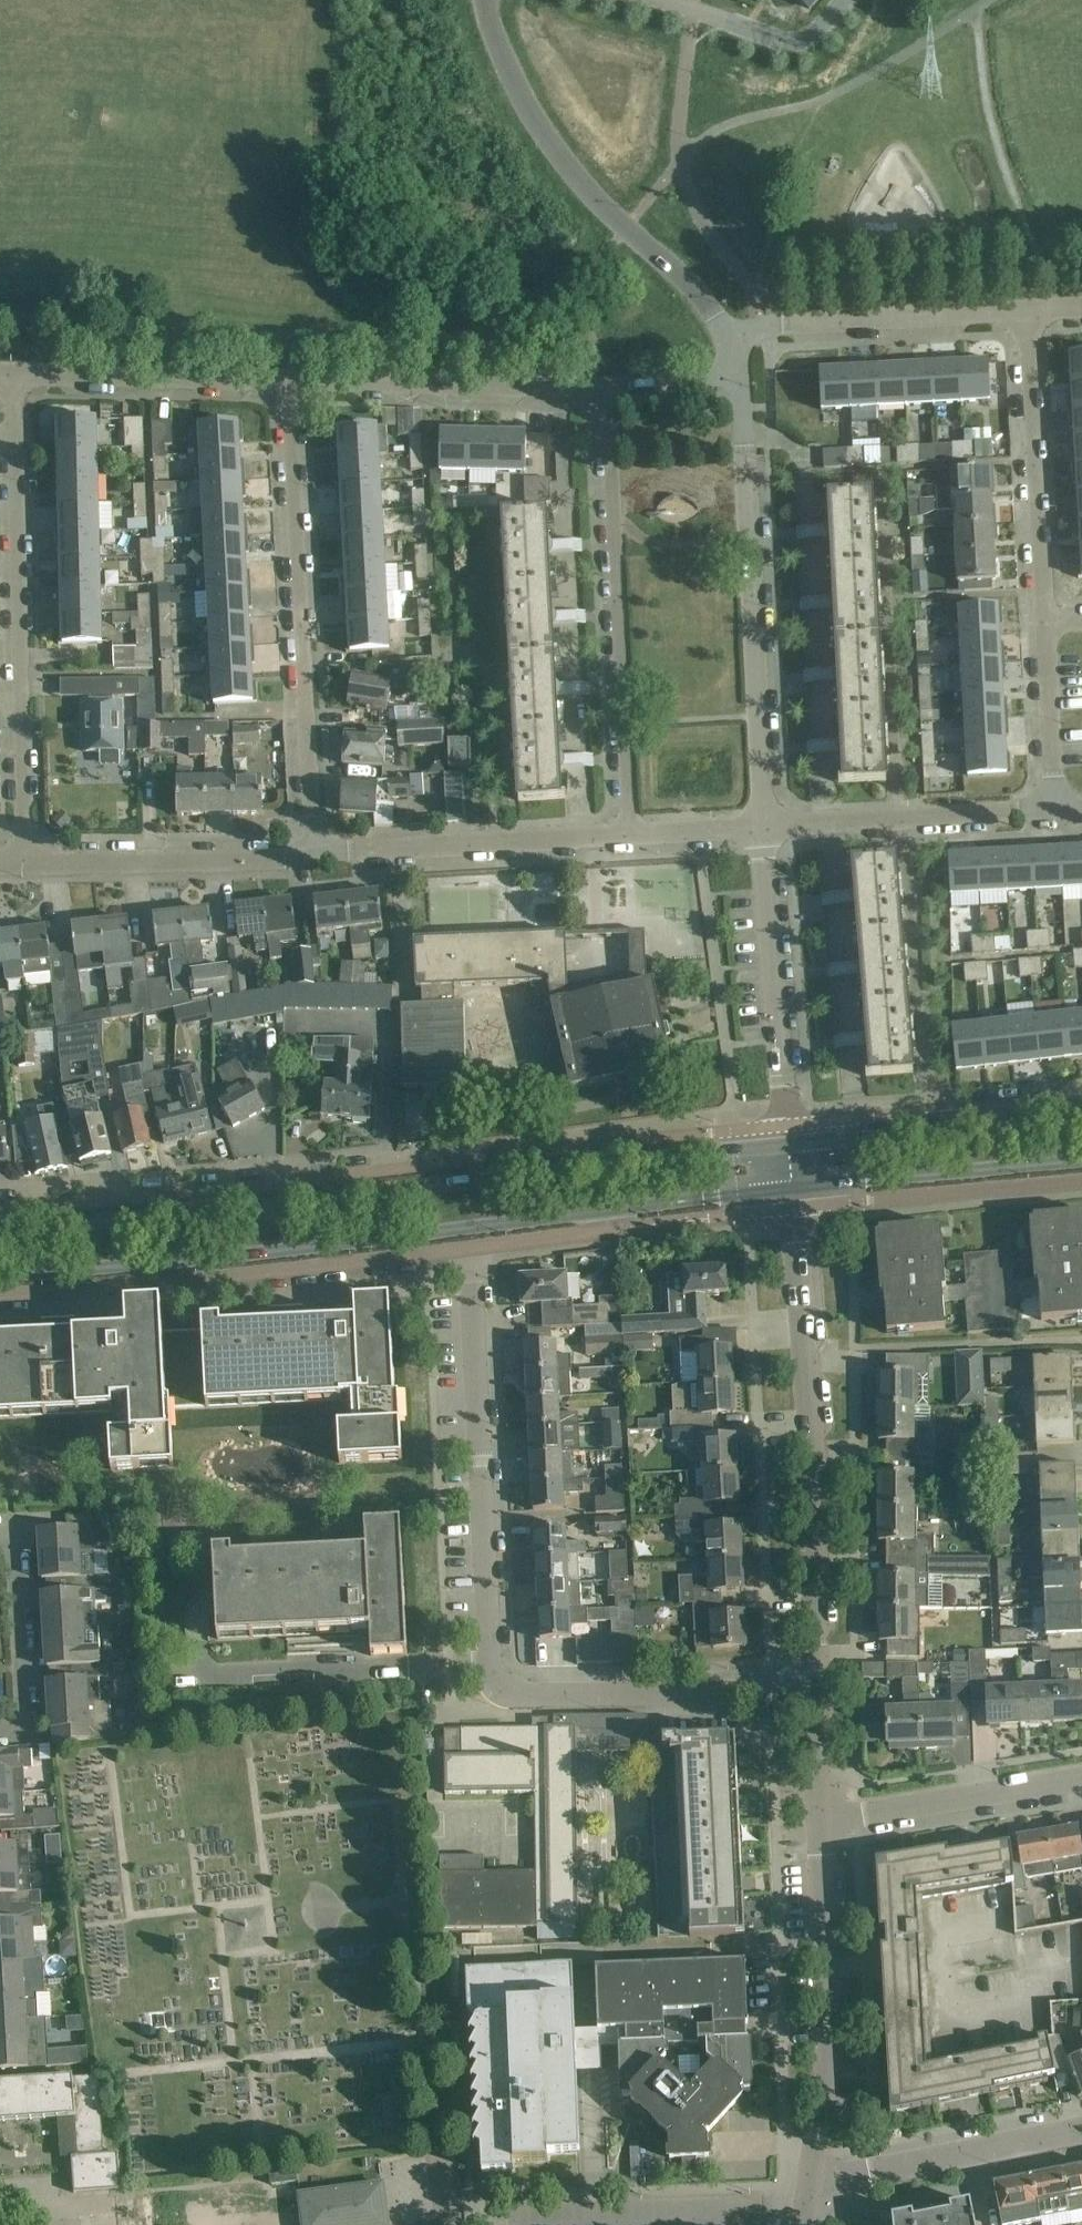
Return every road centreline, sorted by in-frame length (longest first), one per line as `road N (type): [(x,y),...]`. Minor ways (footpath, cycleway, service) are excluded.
road 1 (secondary): [(788,1144),(267,1204),(0,1225)]
road 2 (residential): [(787,1126),(123,1199),(0,1205)]
road 3 (residential): [(813,1689),(534,1690),(504,1683),(491,1649),(476,1247)]
road 4 (secondary): [(0,1275),(213,1259),(636,1208)]
road 5 (residential): [(813,1689),(791,1189)]
road 6 (residential): [(23,865),(14,375)]
road 7 (residential): [(291,378),(313,858)]
road 8 (residential): [(0,1293),(476,1247)]
road 9 (residential): [(628,835),(603,386)]
road 10 (unclassified): [(765,828),(748,388)]
road 11 (unclassified): [(748,328),(628,227),(552,141),(495,43),(485,0)]
road 12 (residential): [(812,2182),(826,1823)]
road 13 (residential): [(313,858),(628,835)]
road 14 (residential): [(603,386),(291,378)]
road 15 (residential): [(1054,614),(1039,310)]
road 16 (unclassified): [(787,1126),(765,828)]
road 17 (residential): [(765,828),(1061,811)]
road 18 (residential): [(748,328),(1039,310)]
road 19 (secondary): [(791,1189),(1081,1163)]
road 20 (residential): [(23,865),(313,858)]
road 21 (residential): [(291,378),(14,375)]
road 22 (residential): [(812,2182),(848,2181),(1081,2128)]
road 23 (residential): [(826,1823),(1081,1779)]
road 24 (residential): [(0,1730),(24,1729),(18,1527),(0,1527)]
road 25 (residential): [(1061,811),(1054,614)]
road 26 (unclassified): [(810,39),(784,42),(713,14),(641,0)]
road 27 (residential): [(476,1247),(602,1232),(636,1208)]
road 28 (secondary): [(636,1208),(791,1189)]
road 29 (secondary): [(940,1131),(788,1144)]
road 30 (residential): [(1081,1098),(965,1108),(940,1131)]
road 31 (residential): [(748,388),(603,386)]
road 32 (secondary): [(1081,1118),(940,1131)]
road 33 (residential): [(628,835),(765,828)]
road 34 (residential): [(826,1823),(813,1689)]

